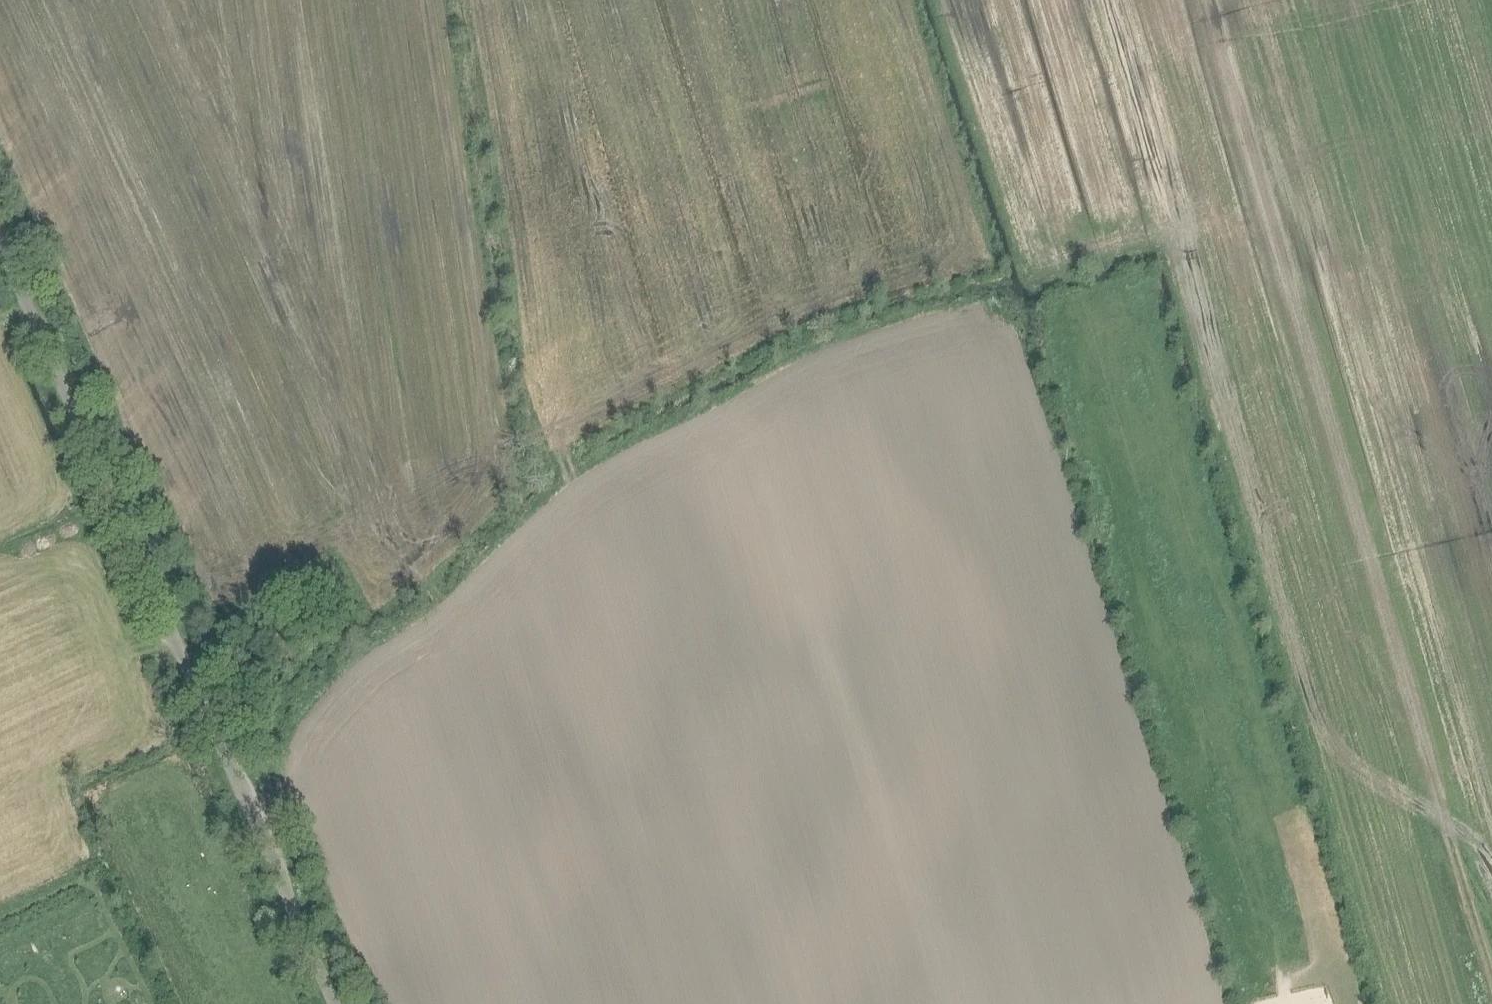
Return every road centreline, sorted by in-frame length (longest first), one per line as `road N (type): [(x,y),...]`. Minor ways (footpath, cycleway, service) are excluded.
road 1 (unclassified): [(0,238),(353,1003)]

